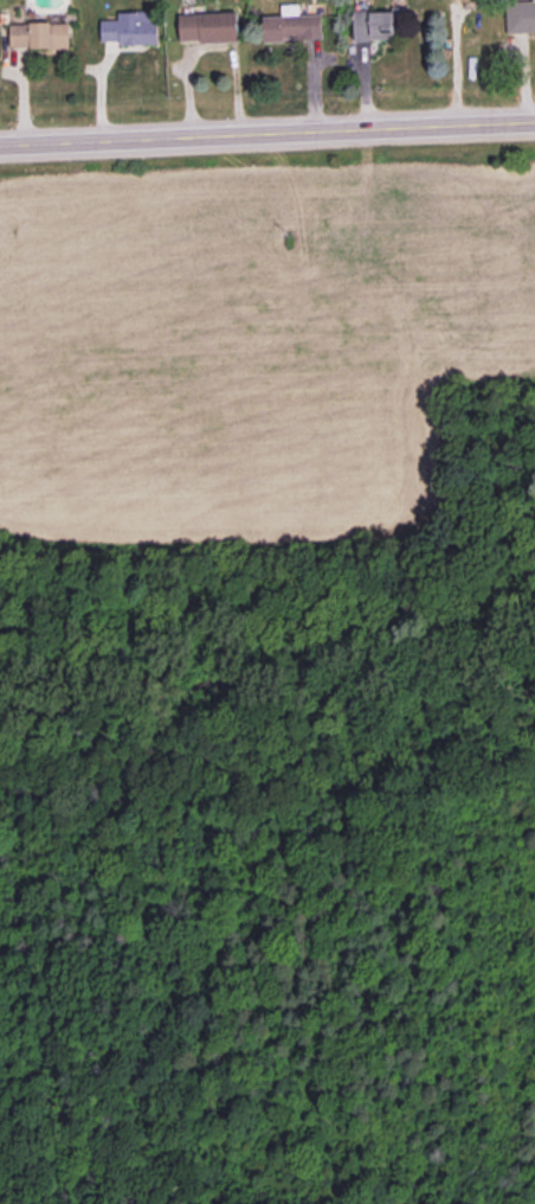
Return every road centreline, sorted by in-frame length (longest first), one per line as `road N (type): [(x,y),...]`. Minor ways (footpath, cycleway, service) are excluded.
road 1 (tertiary): [(534,118),(0,141)]

